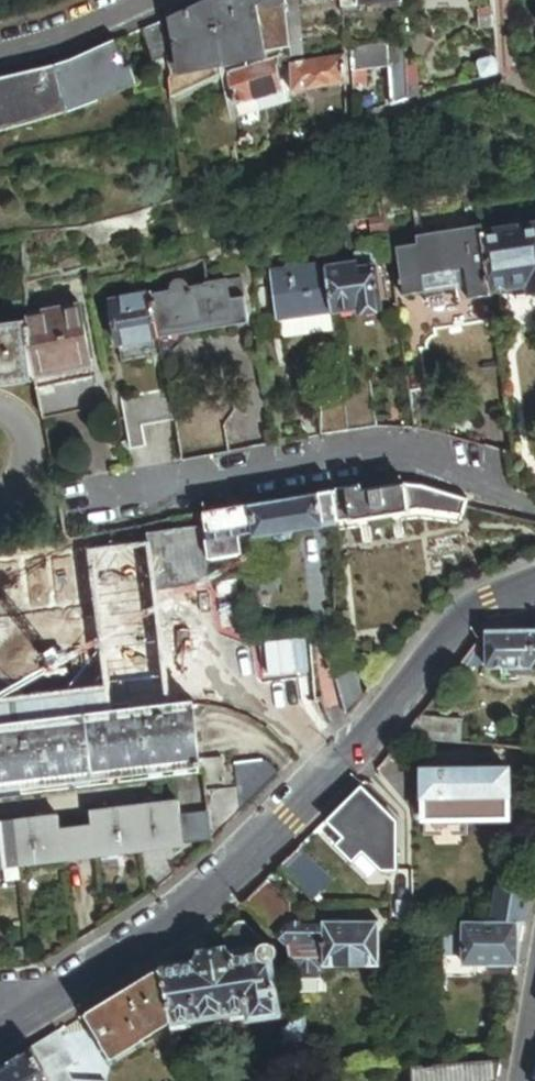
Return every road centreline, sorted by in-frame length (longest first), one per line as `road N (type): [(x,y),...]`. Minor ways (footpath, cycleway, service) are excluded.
road 1 (residential): [(2,1032),(191,911),(355,757),(473,609),(534,585)]
road 2 (residential): [(534,508),(408,461),(369,459),(103,501)]
road 3 (residential): [(129,0),(56,32),(0,45)]

